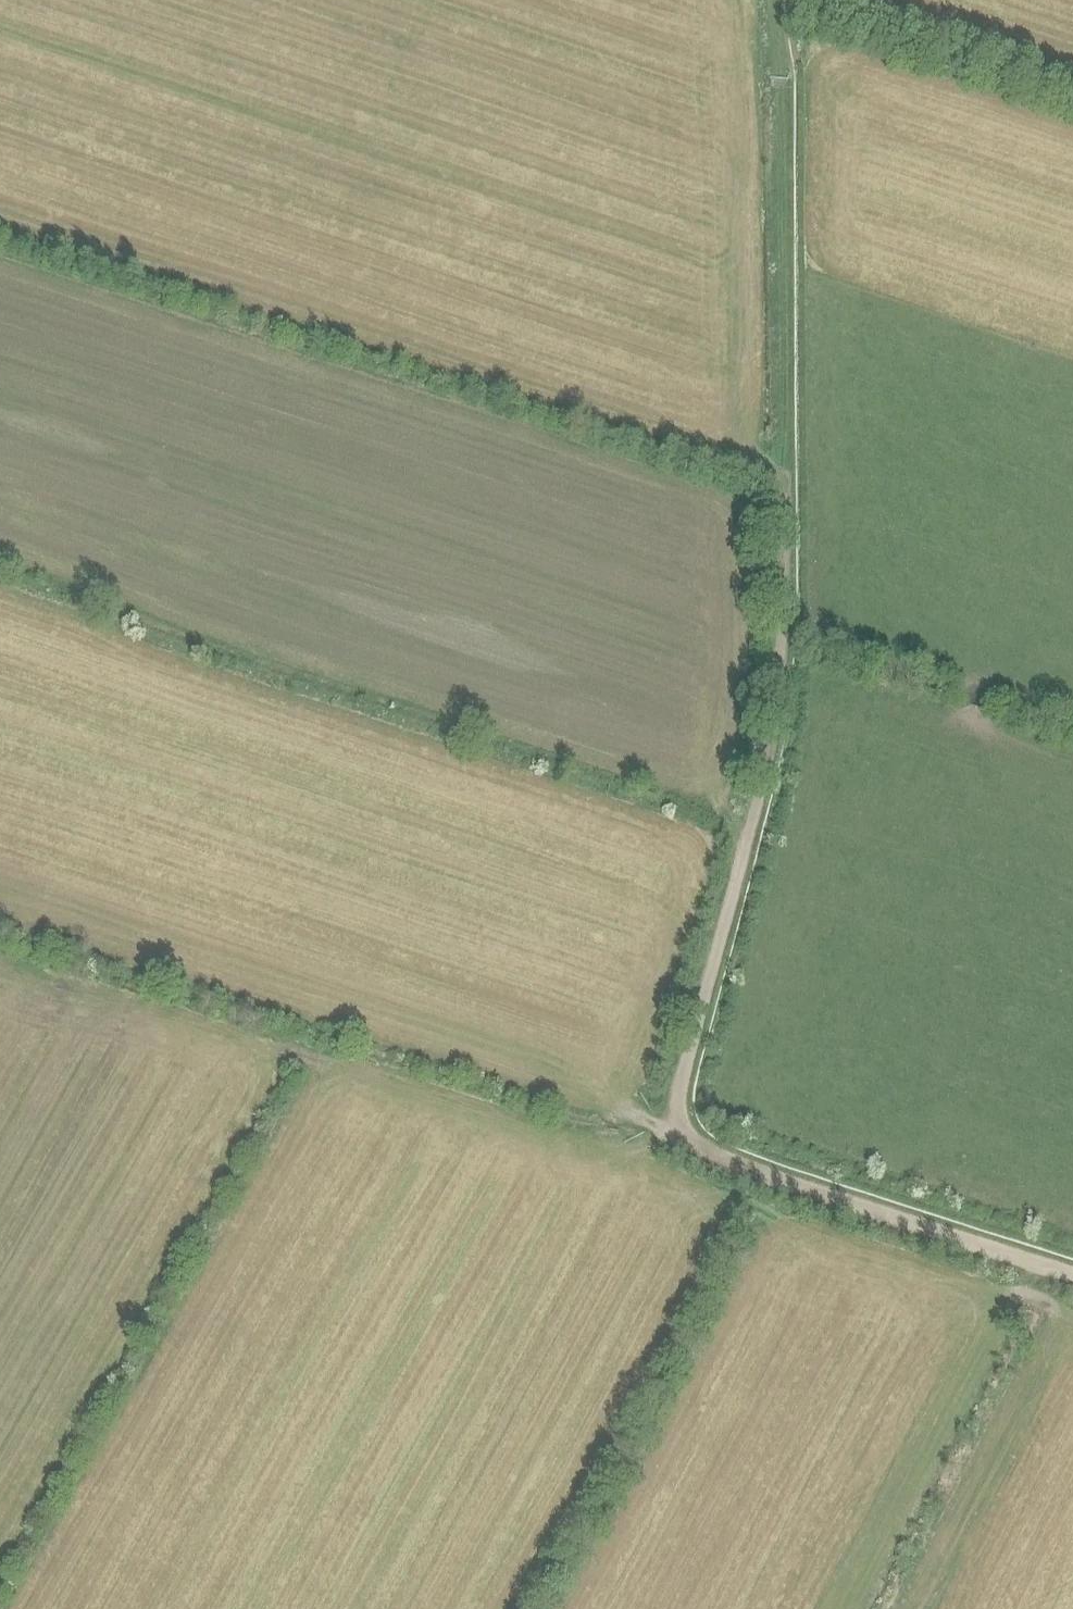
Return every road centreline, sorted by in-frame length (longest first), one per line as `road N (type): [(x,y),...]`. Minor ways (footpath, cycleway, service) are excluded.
road 1 (track): [(1072,1271),(708,1150),(677,1124),(674,1096),(773,716),(784,484)]

